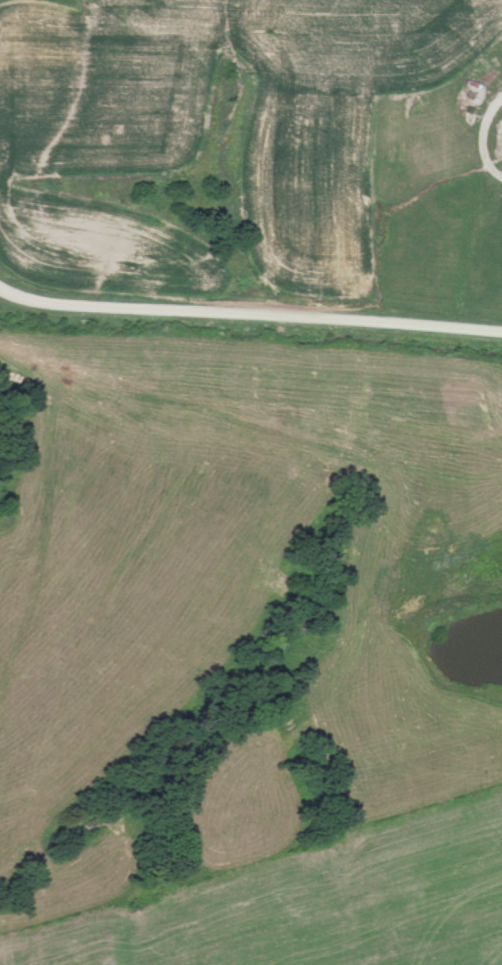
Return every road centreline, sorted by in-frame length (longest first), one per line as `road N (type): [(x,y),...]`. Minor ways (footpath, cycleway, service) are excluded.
road 1 (residential): [(501,329),(56,301),(0,283)]

